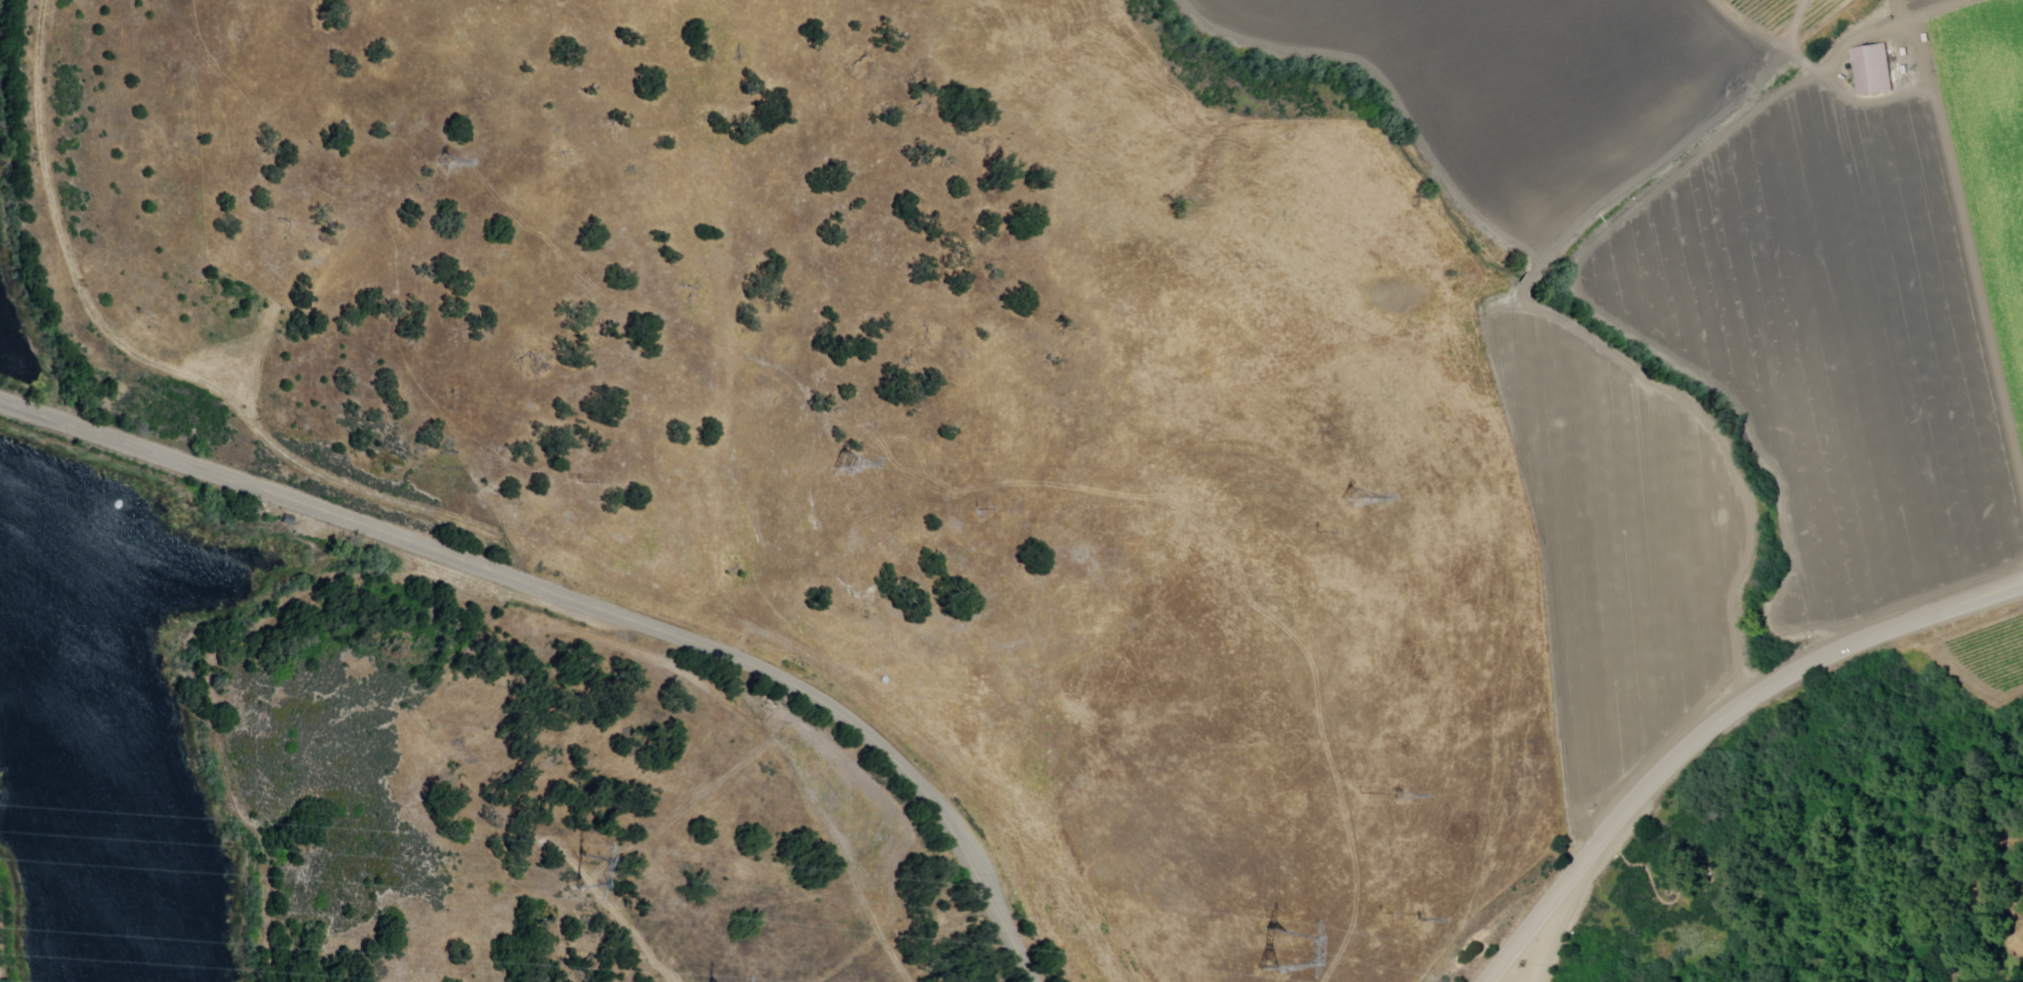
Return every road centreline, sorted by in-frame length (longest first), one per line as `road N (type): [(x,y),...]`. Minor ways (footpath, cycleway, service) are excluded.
road 1 (tertiary): [(1031,981),(961,842),(915,777),(811,691),(701,642),(0,402)]
road 2 (tertiary): [(1487,981),(1632,804),(1724,717),(1818,661),(2022,583)]

